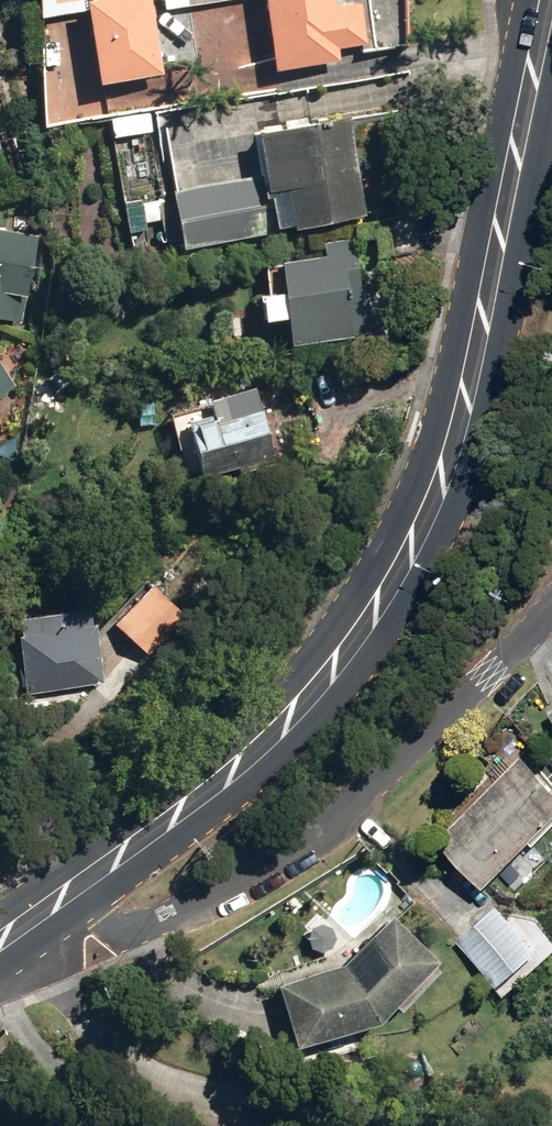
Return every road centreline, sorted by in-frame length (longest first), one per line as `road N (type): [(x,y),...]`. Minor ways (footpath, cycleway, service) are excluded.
road 1 (secondary): [(67,901),(287,720),(376,617),(412,552),(446,486),(487,340),(551,15)]
road 2 (tertiary): [(551,611),(344,812),(233,887),(164,919),(121,923),(67,901)]

